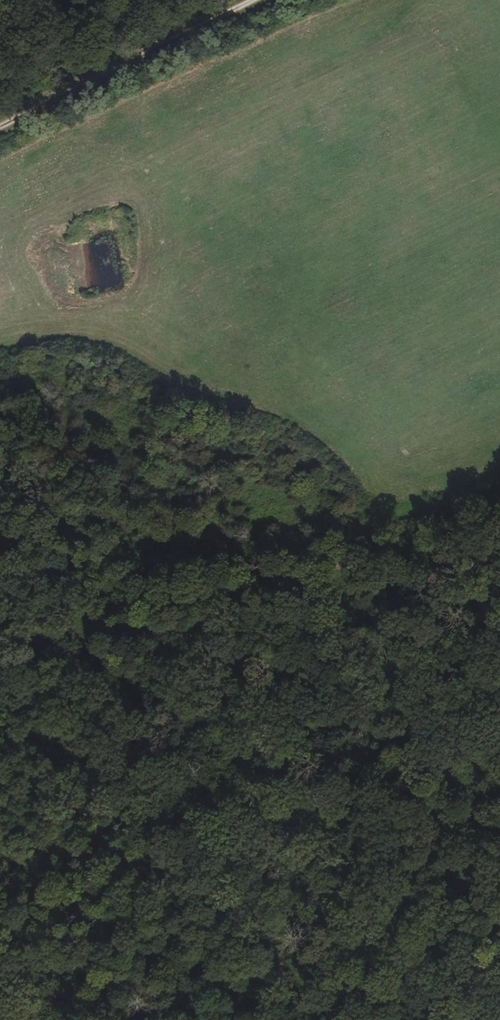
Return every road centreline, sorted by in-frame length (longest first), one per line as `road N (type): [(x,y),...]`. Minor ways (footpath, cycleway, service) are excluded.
road 1 (track): [(0,124),(248,0)]

